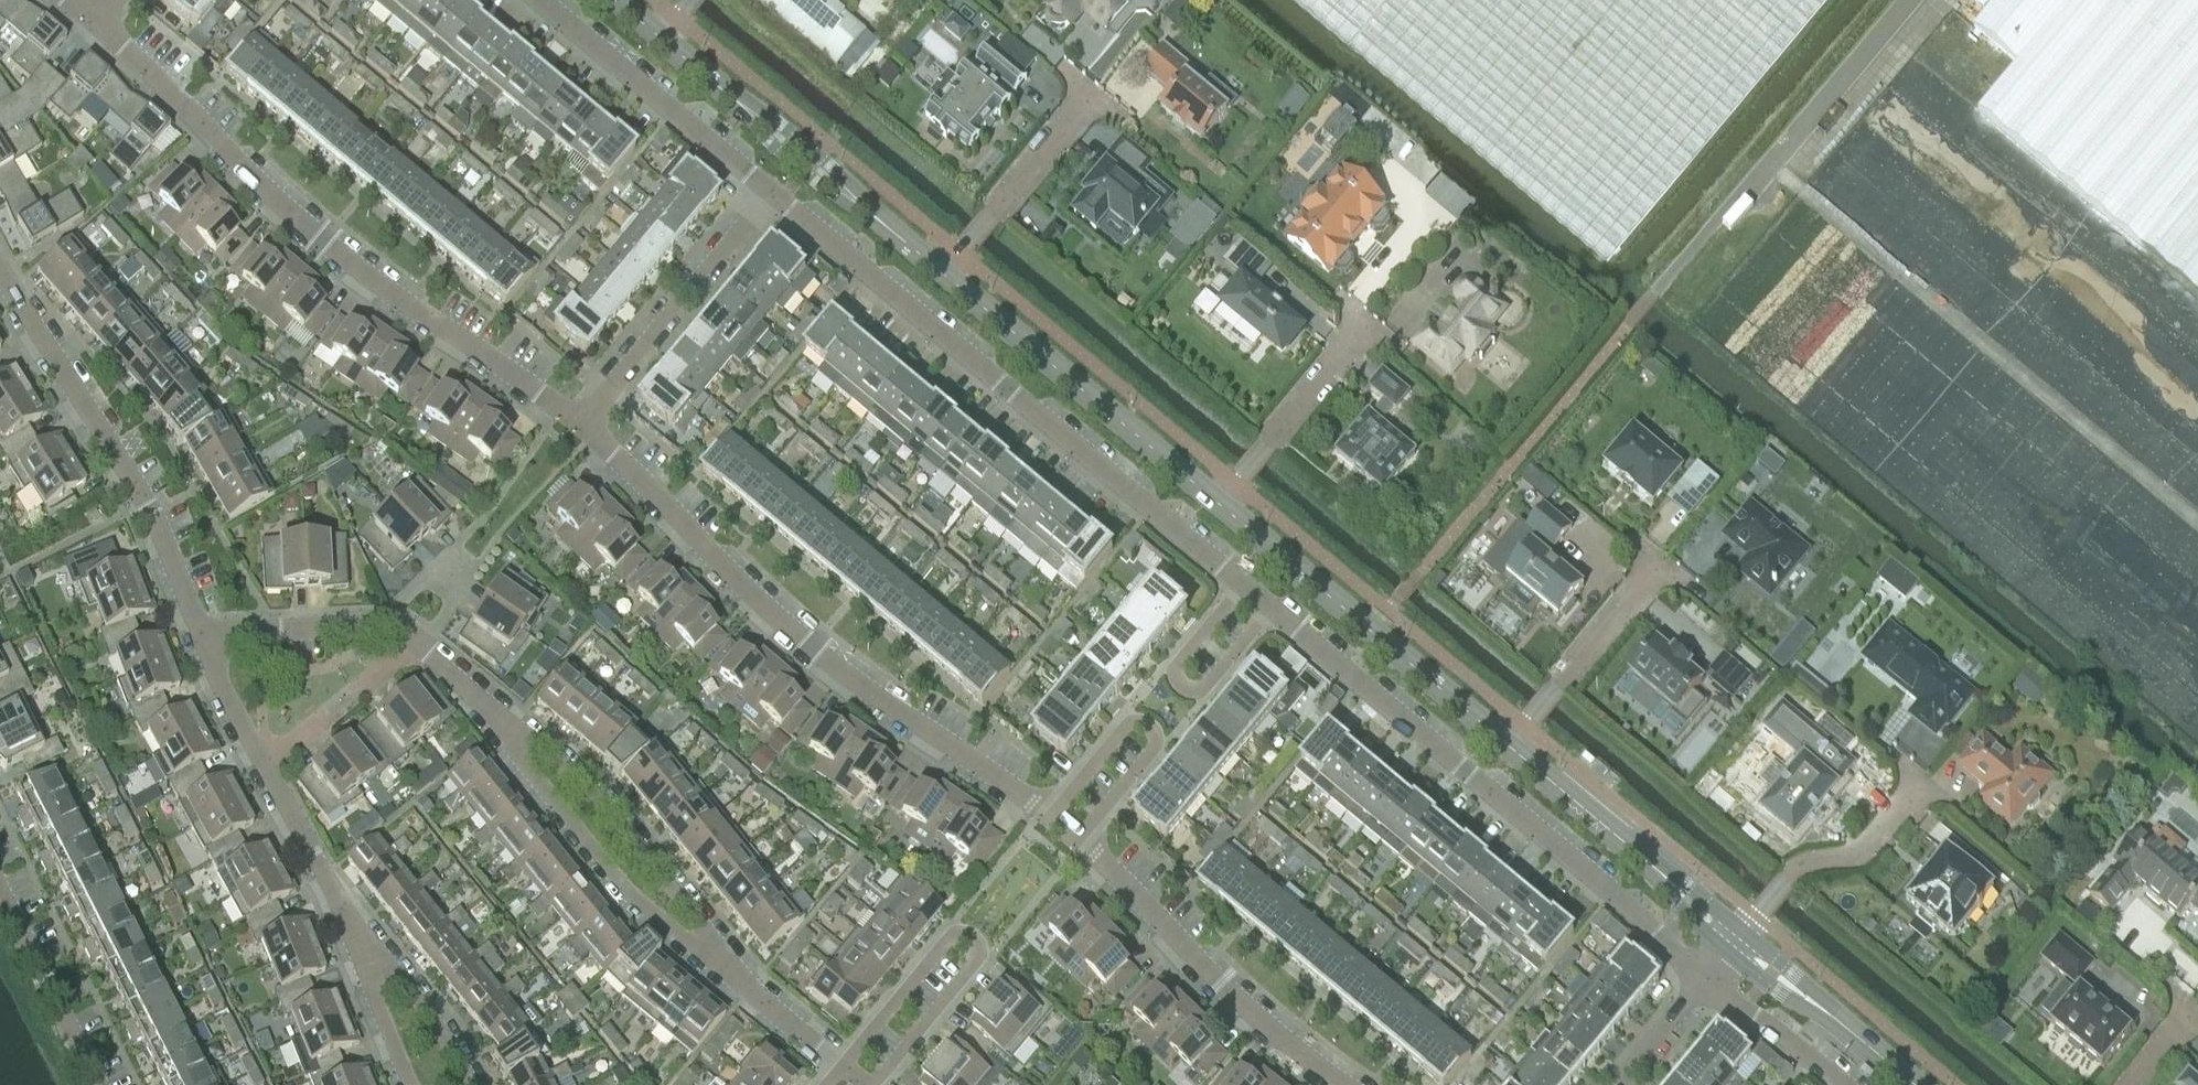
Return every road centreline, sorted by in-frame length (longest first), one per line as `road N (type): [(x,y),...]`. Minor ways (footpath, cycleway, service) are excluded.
road 1 (residential): [(583,424),(244,178),(98,18)]
road 2 (residential): [(1051,819),(811,648),(583,424)]
road 3 (residential): [(1244,589),(776,196)]
road 4 (residential): [(1710,975),(1272,611)]
road 5 (residential): [(209,642),(153,511),(0,260)]
road 6 (secondary): [(1513,748),(1220,506)]
road 7 (residential): [(880,1084),(978,963),(977,946),(966,936),(950,936),(841,1066)]
road 8 (residential): [(381,972),(223,686),(209,642)]
road 9 (residential): [(1345,1084),(1220,984),(1077,839)]
road 10 (secondary): [(1220,506),(946,276)]
road 11 (residential): [(709,956),(700,923),(611,812),(529,731),(497,711)]
road 12 (residential): [(497,711),(509,746),(608,863),(709,956)]
road 13 (residential): [(776,196),(540,0)]
road 14 (residential): [(583,424),(776,196)]
road 15 (residential): [(1077,839),(1163,744),(1146,723),(1131,722),(1051,819)]
road 16 (residential): [(1244,589),(1177,672),(1187,696),(1201,700),(1272,611)]
road 17 (unclassified): [(1747,193),(1907,0)]
road 18 (residential): [(1921,773),(1865,845),(1850,857),(1806,861),(1746,933)]
road 19 (residential): [(1661,564),(1513,748)]
road 20 (residential): [(1366,324),(1220,506)]
road 21 (residential): [(1088,93),(946,276)]
road 22 (residential): [(0,885),(103,1084)]
road 23 (residential): [(1847,1084),(1710,975)]
road 24 (residential): [(380,628),(260,631),(209,642)]
road 25 (residential): [(841,1066),(709,956)]
road 26 (residential): [(421,648),(458,598),(426,576),(380,628)]
road 27 (secondary): [(862,206),(841,174),(775,120),(736,101)]
road 28 (secondary): [(736,101),(801,173),(862,206)]
road 29 (secondary): [(1635,853),(1513,748)]
road 30 (secondary): [(736,101),(615,0)]
road 31 (residential): [(470,1084),(429,1013),(401,980),(381,972)]
road 32 (secondary): [(1635,853),(1657,891),(1731,952)]
road 33 (residential): [(1623,1084),(1710,975)]
road 34 (secondary): [(1746,933),(1674,873),(1635,853)]
road 35 (residential): [(381,972),(373,996),(411,1084)]
road 36 (secondary): [(1915,1084),(1822,1008)]

